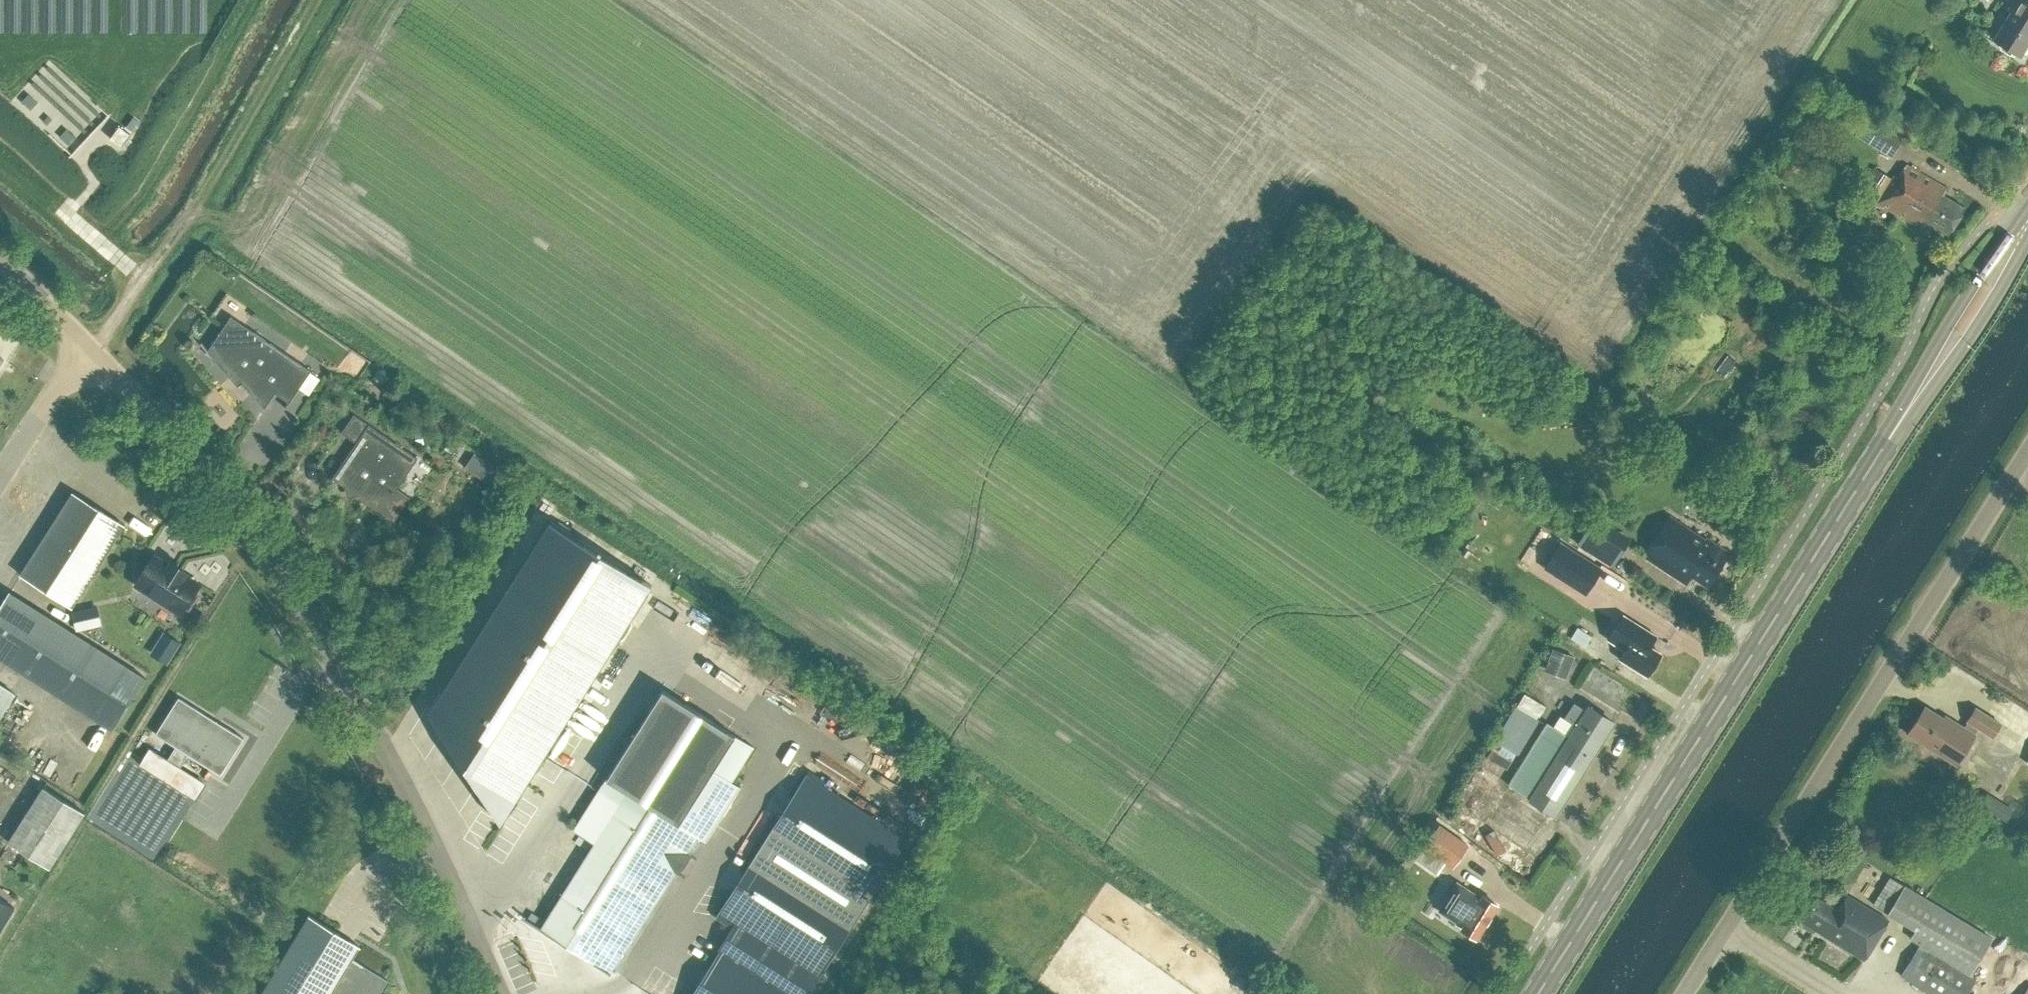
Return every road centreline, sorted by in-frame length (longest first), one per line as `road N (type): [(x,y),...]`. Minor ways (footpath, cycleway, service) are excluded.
road 1 (primary): [(1536,993),(2027,218)]
road 2 (unclassified): [(500,993),(369,719),(277,575),(198,468),(85,344)]
road 3 (unclassified): [(1683,993),(2027,449)]
road 4 (unclassified): [(0,475),(85,344)]

